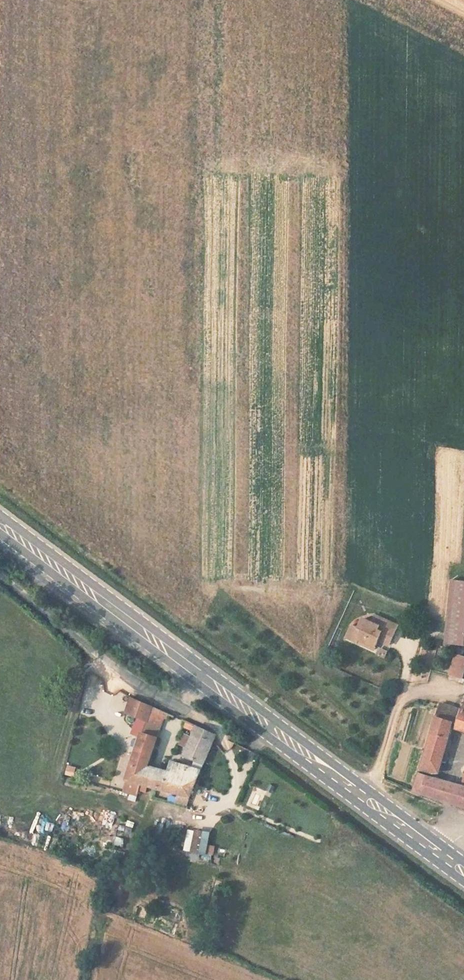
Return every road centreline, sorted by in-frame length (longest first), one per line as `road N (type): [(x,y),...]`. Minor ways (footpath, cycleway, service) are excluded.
road 1 (primary): [(0,525),(444,859)]

